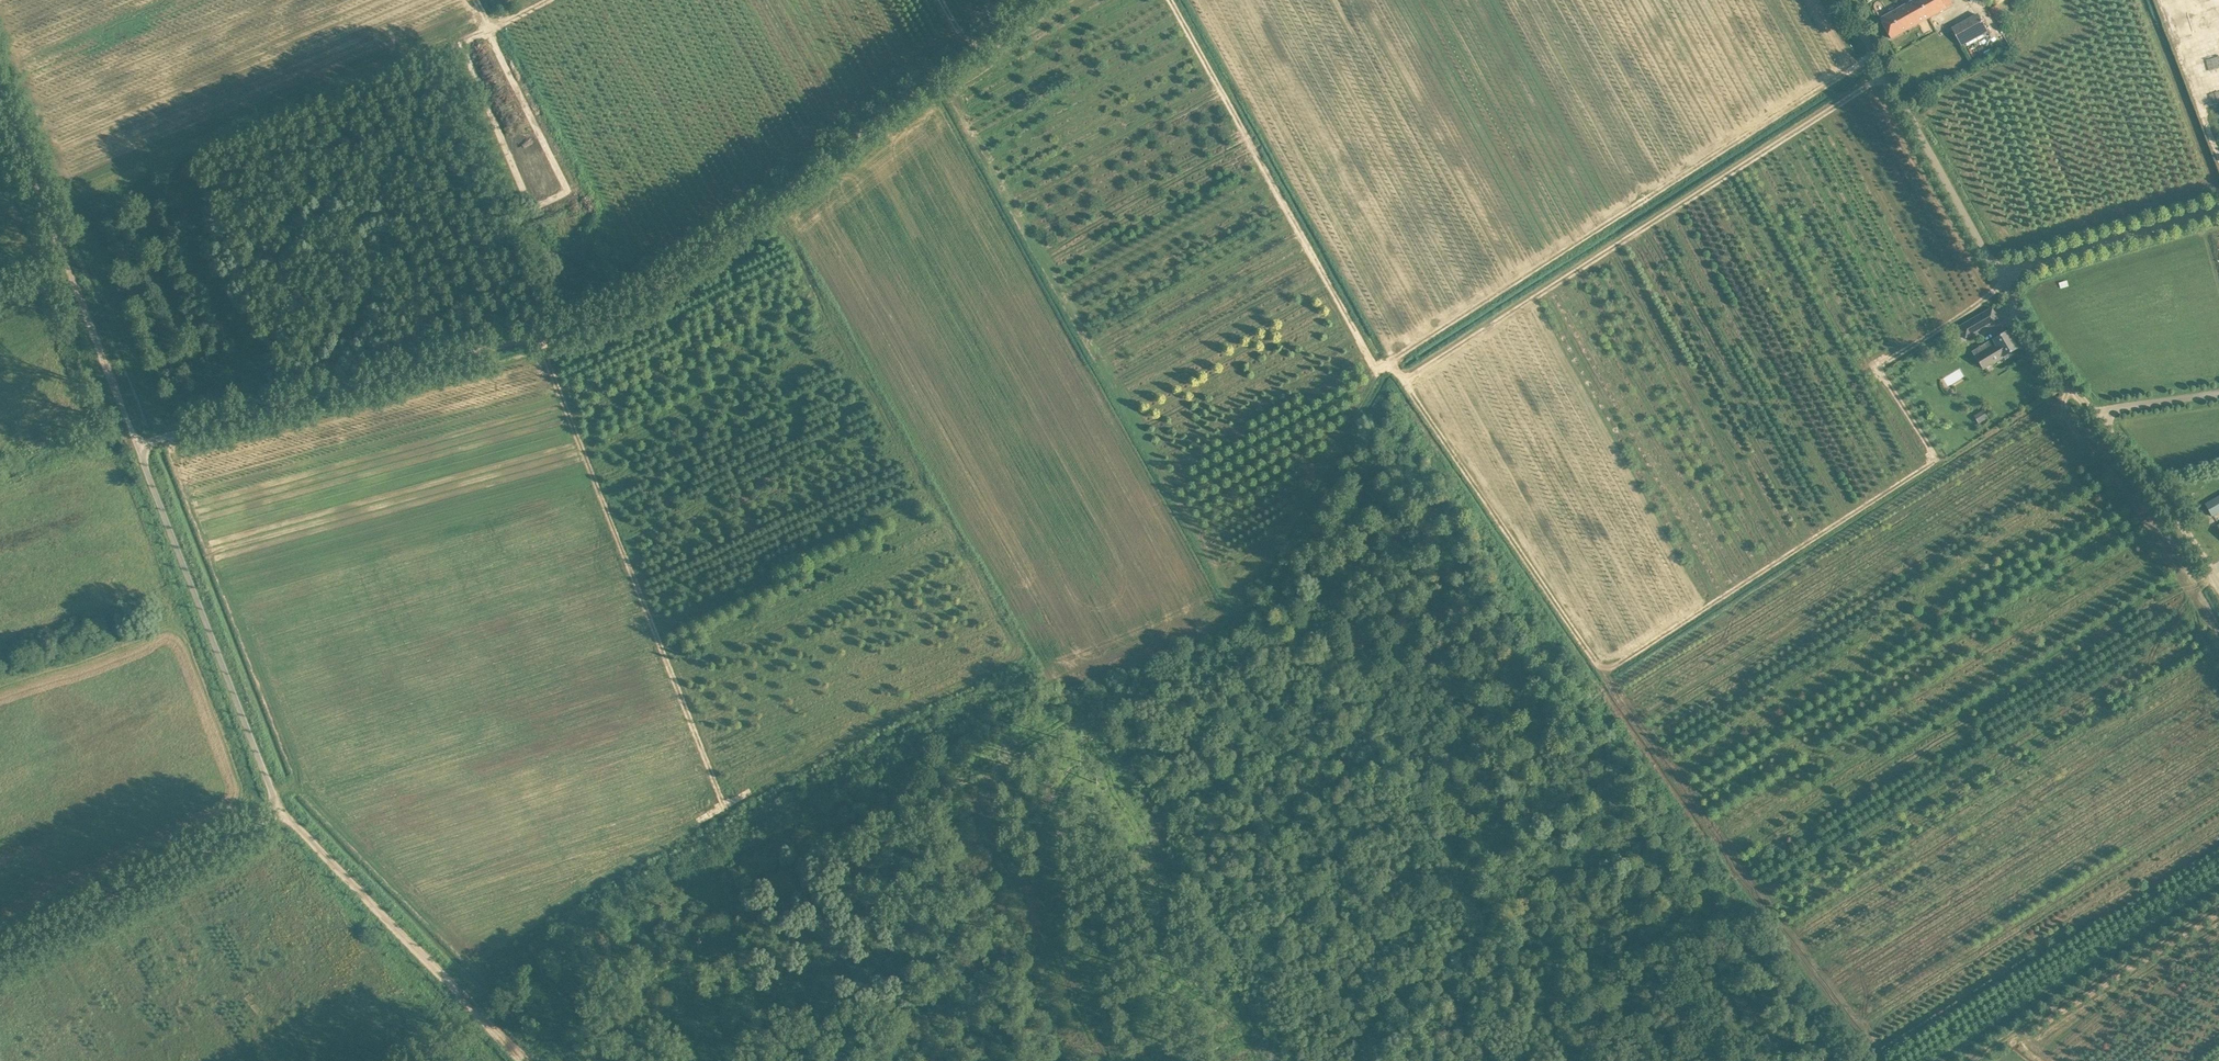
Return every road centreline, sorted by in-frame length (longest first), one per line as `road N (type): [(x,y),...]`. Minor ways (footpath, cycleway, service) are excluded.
road 1 (track): [(1391,360),(1605,671),(1960,447),(1969,428),(1920,342),(2002,279)]
road 2 (track): [(1873,54),(1377,368),(1170,0)]
road 3 (track): [(1403,379),(1884,72)]
road 4 (track): [(0,87),(137,445)]
road 5 (unclassified): [(2218,585),(2169,505),(2033,337),(2002,279)]
road 6 (track): [(530,1060),(278,811)]
road 7 (unclassified): [(2002,279),(1843,0)]
road 8 (track): [(2218,903),(1965,1060)]
road 9 (unclassified): [(2002,279),(2010,266),(2218,206)]

